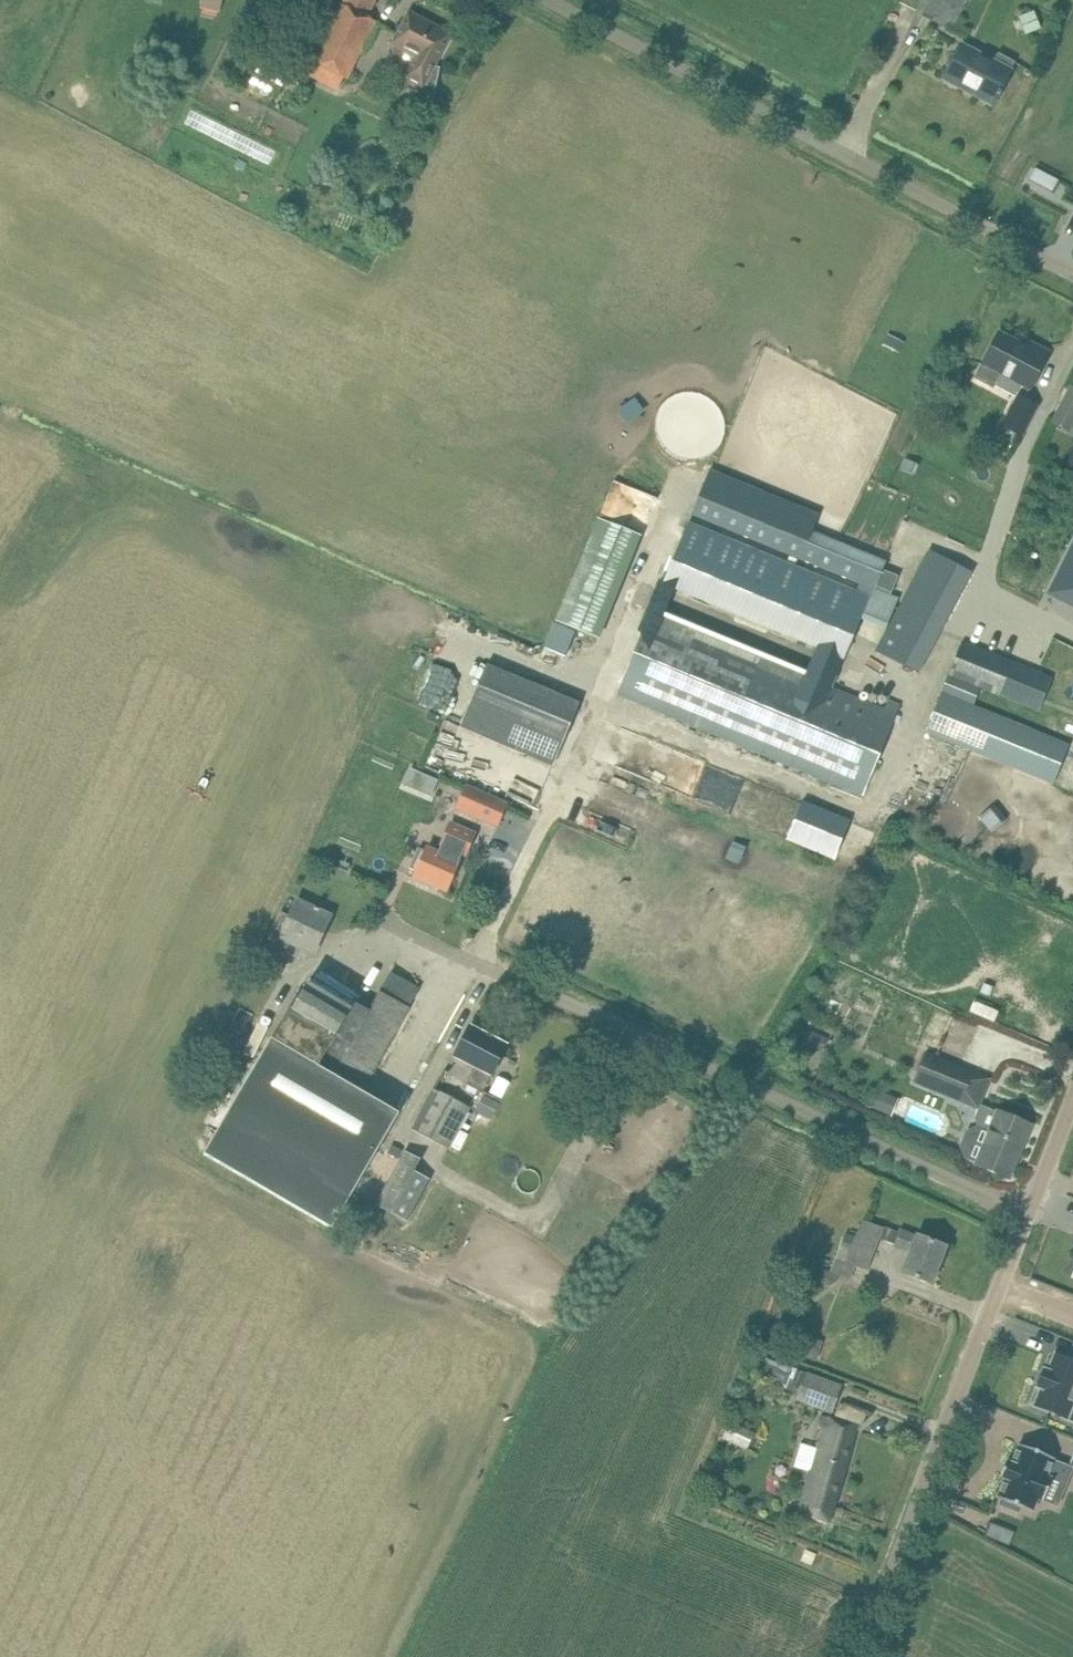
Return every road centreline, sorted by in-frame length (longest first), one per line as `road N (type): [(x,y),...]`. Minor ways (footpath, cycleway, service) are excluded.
road 1 (residential): [(1027,1214),(302,867)]
road 2 (unclassified): [(1072,270),(546,0)]
road 3 (tertiary): [(858,1656),(999,1288)]

